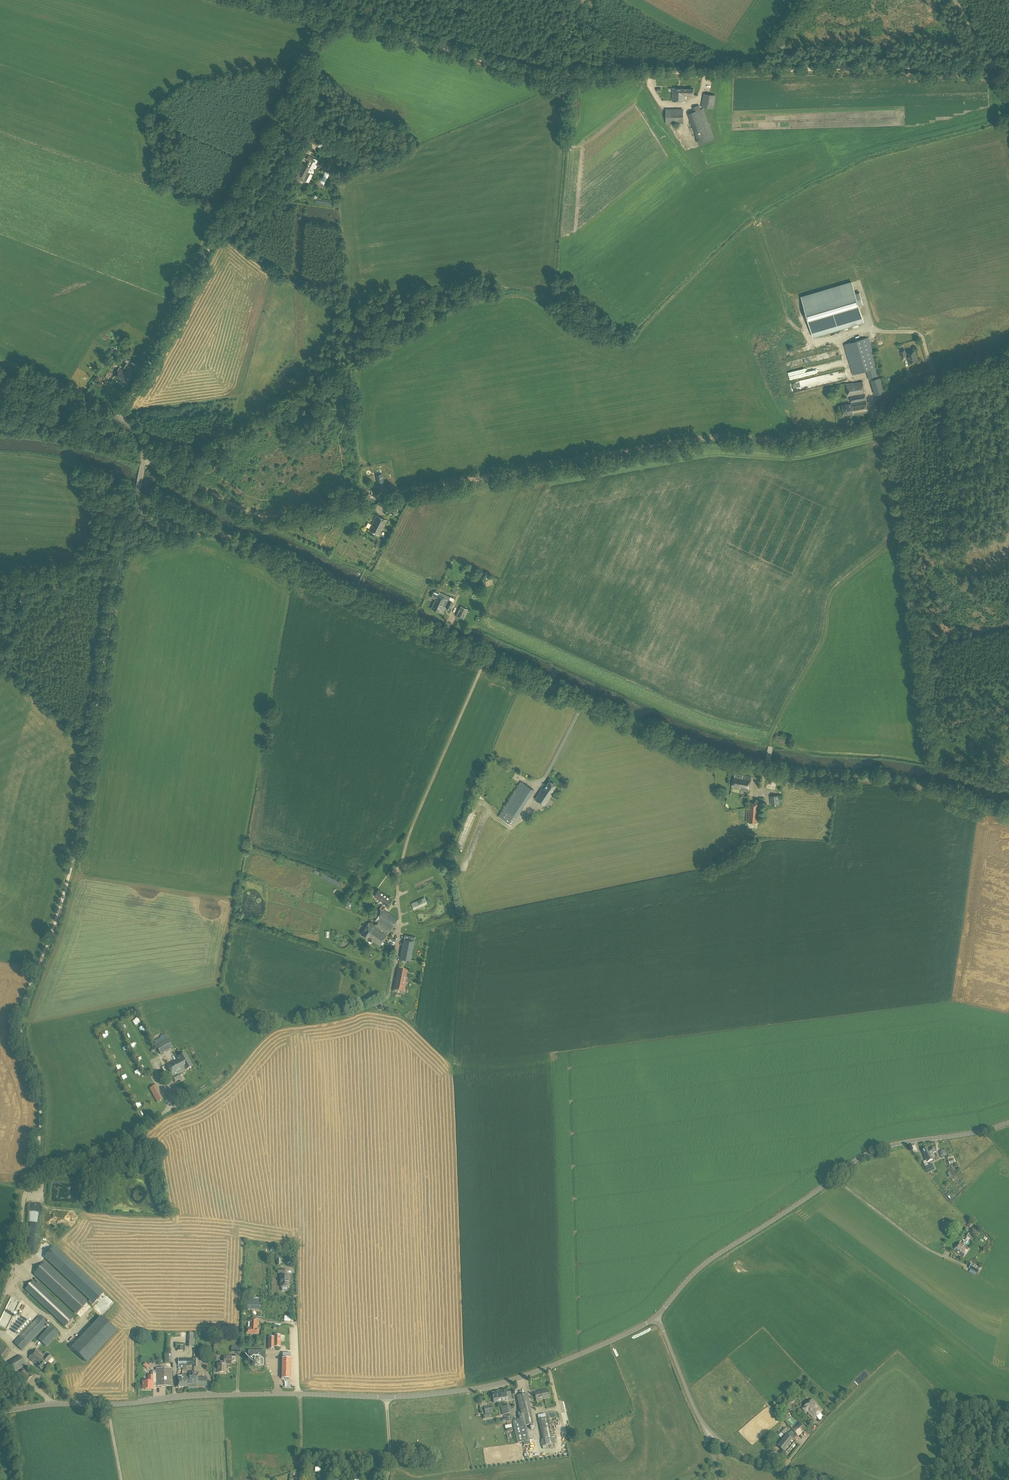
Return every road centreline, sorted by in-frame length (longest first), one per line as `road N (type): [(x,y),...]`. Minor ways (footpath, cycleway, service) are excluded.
road 1 (track): [(999,65),(539,76),(331,15)]
road 2 (track): [(160,469),(268,517),(699,439),(792,441)]
road 3 (unclassified): [(108,1404),(469,1390),(533,1373),(658,1316)]
road 4 (unclassified): [(1008,814),(902,784),(716,759),(484,657)]
road 5 (track): [(32,1175),(40,1095),(21,1018),(73,863),(93,741)]
road 6 (unclassified): [(484,657),(220,534),(152,522),(138,499),(144,460)]
road 7 (track): [(134,391),(331,15)]
road 8 (unclassified): [(658,1316),(697,1270),(871,1152),(1008,1123)]
road 9 (track): [(765,771),(780,720),(824,640),(828,598),(895,542),(879,417)]
road 10 (unclassified): [(792,441),(879,417),(952,374),(1008,357)]
road 11 (unclassified): [(802,1479),(717,1442),(658,1316)]
road 12 (unclassified): [(403,857),(484,657)]
road 13 (track): [(93,741),(122,554)]
road 14 (track): [(32,1175),(113,1145),(170,1109),(159,1083)]
road 15 (track): [(896,538),(956,562),(1008,611)]
road 16 (unclassified): [(119,419),(0,361)]
road 17 (track): [(0,1303),(32,1175)]

